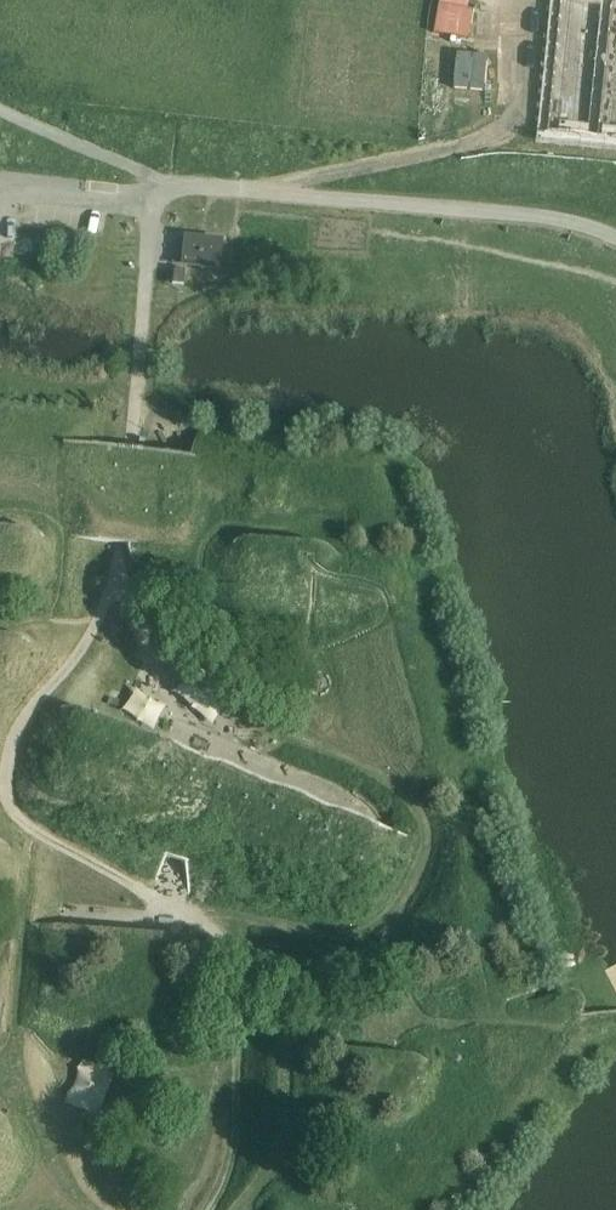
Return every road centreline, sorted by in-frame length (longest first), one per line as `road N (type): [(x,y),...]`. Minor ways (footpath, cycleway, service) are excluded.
road 1 (track): [(212,922),(370,935),(390,924),(416,887),(426,825),(400,790),(179,698)]
road 2 (track): [(169,186),(561,221),(615,236)]
road 3 (track): [(29,857),(24,1068),(96,1209)]
road 4 (track): [(34,828),(14,816),(8,757),(87,637),(116,572)]
road 5 (track): [(209,1209),(223,1152),(228,961),(212,922)]
road 6 (track): [(252,194),(502,139)]
road 7 (track): [(212,922),(34,828)]

